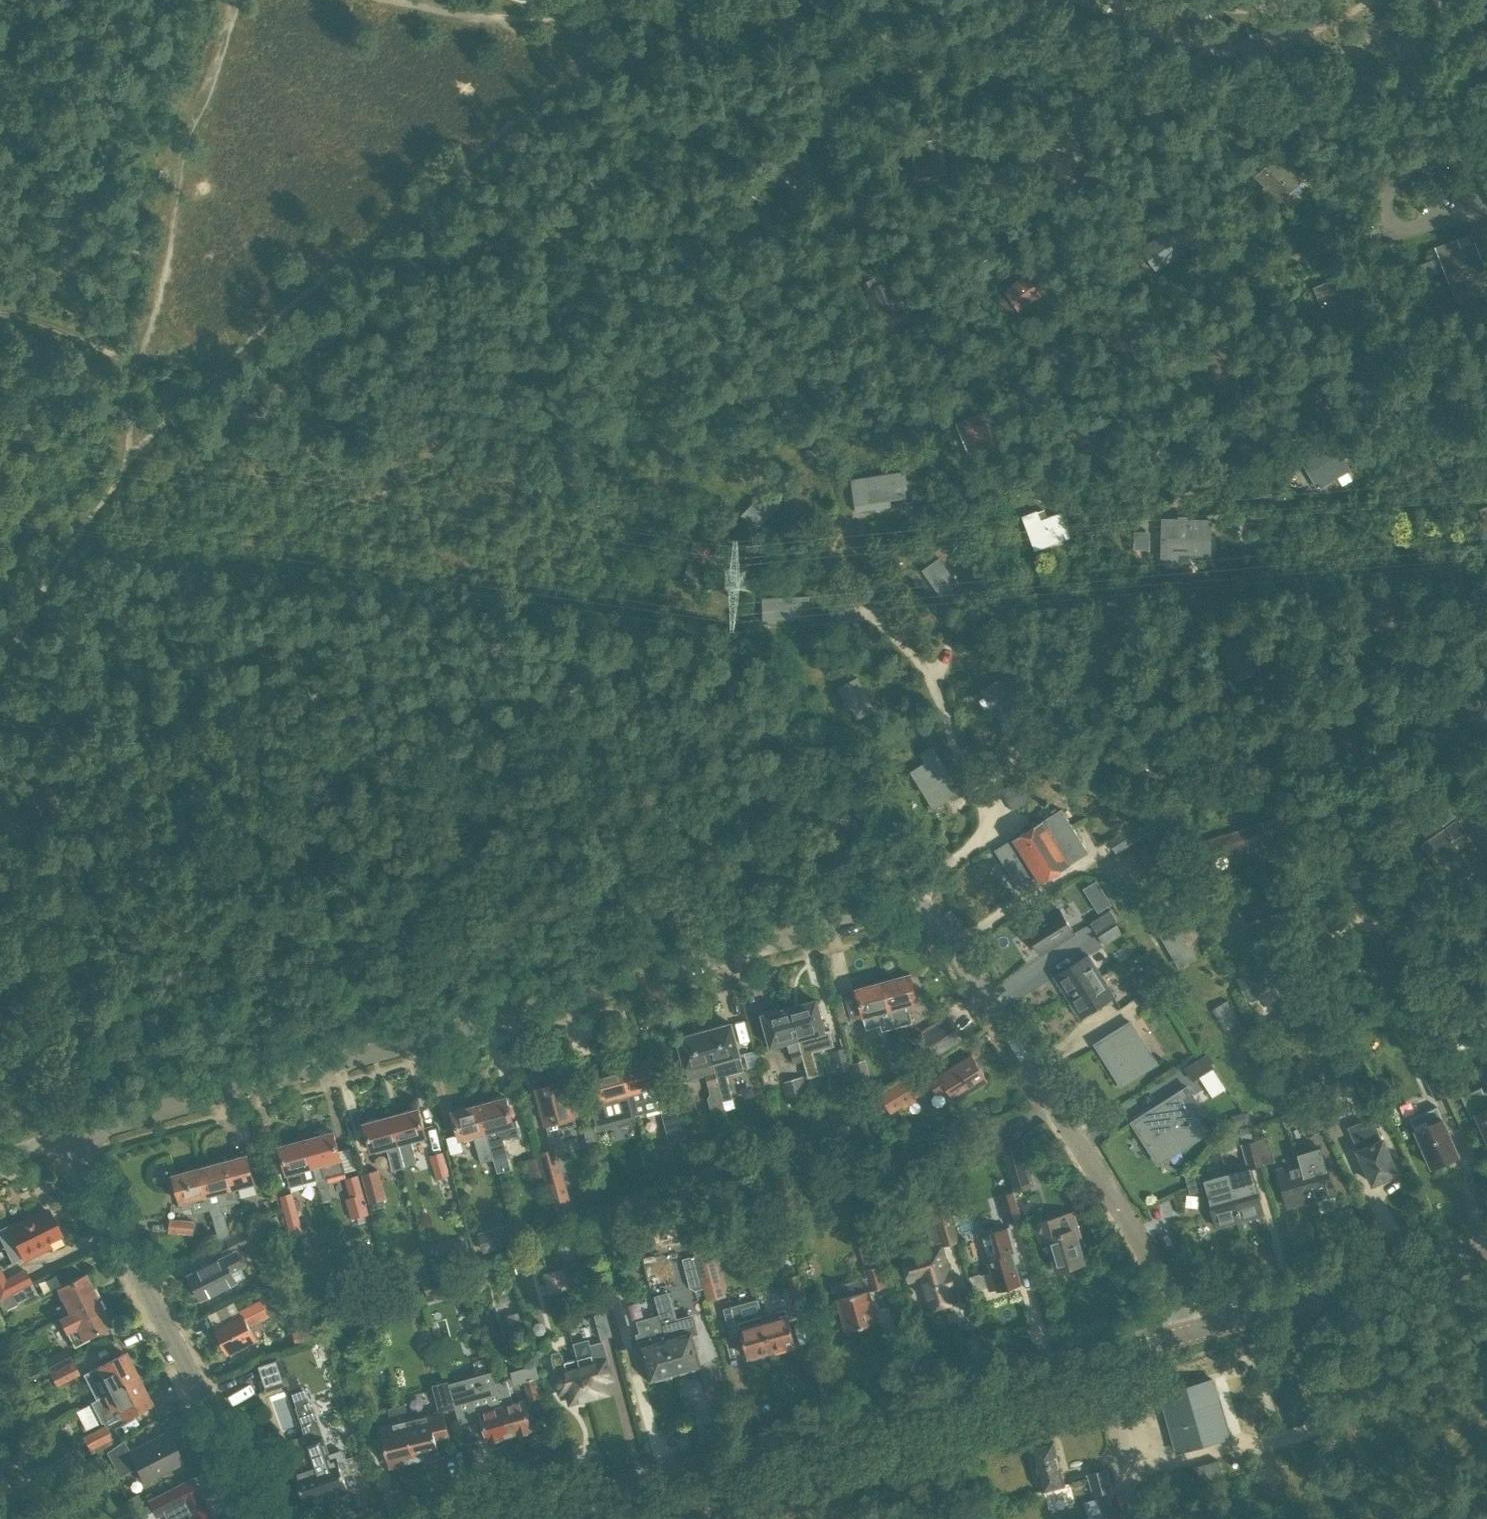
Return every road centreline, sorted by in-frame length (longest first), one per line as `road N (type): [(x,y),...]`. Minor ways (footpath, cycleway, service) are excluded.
road 1 (residential): [(74,1137),(876,913),(919,908),(938,919),(1197,1332)]
road 2 (track): [(646,17),(576,84),(230,355),(128,455),(0,669)]
road 3 (track): [(733,22),(768,49),(1441,155)]
road 4 (tertiary): [(1197,1332),(525,1518)]
road 5 (track): [(128,455),(139,357),(189,144),(235,0)]
road 6 (residential): [(263,1518),(74,1137)]
road 7 (tertiary): [(1486,1252),(1197,1332)]
road 8 (track): [(646,17),(487,17),(393,0)]

